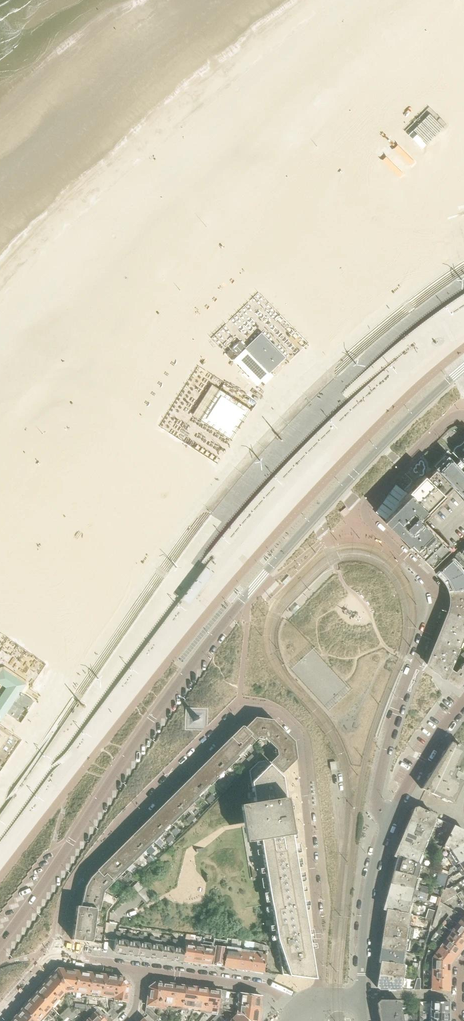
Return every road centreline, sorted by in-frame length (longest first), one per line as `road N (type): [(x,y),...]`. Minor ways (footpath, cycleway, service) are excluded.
road 1 (residential): [(463,365),(240,603),(0,943)]
road 2 (residential): [(57,955),(63,906),(86,866),(238,714),(261,706),(287,720),(302,746),(321,1000)]
road 3 (residential): [(389,820),(376,793),(437,594),(365,511),(444,421),(463,415)]
road 4 (residential): [(362,995),(361,926),(389,820)]
road 5 (residential): [(299,1010),(258,986),(140,970)]
road 6 (residential): [(389,820),(433,740),(463,704)]

